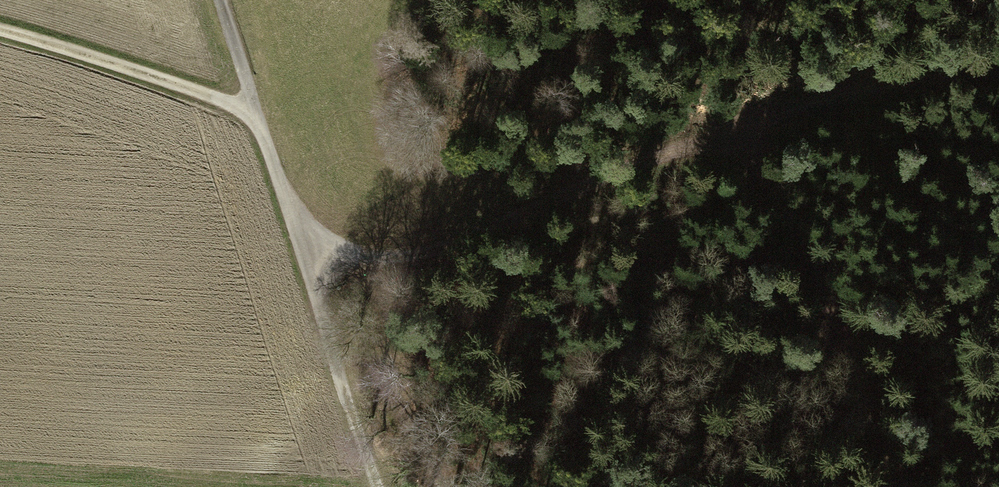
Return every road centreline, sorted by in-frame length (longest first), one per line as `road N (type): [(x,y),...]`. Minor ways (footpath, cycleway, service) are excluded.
road 1 (track): [(319,284),(500,234),(737,135),(857,95),(998,74)]
road 2 (track): [(219,0),(319,284),(379,486)]
road 3 (track): [(914,486),(787,211),(737,135)]
road 4 (track): [(252,103),(230,107),(0,36)]

